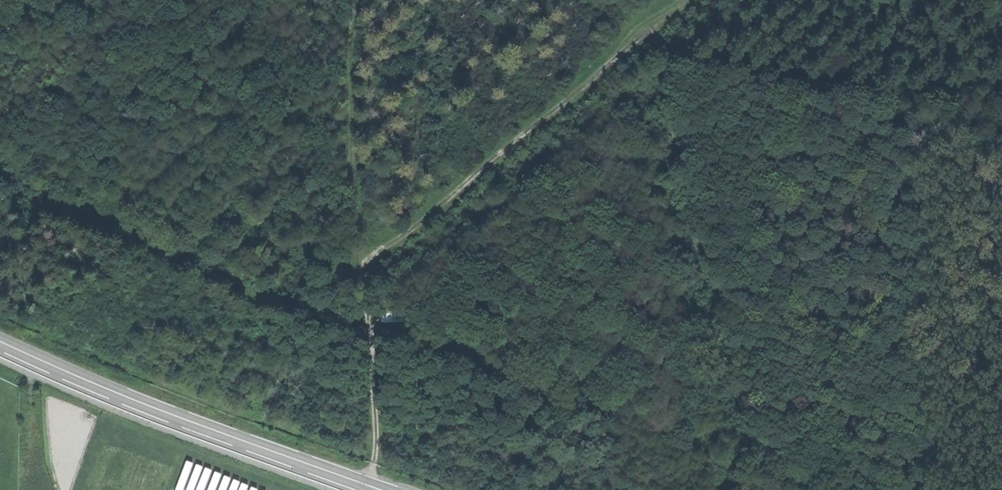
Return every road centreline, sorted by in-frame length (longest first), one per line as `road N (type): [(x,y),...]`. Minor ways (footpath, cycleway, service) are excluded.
road 1 (track): [(681,0),(362,268),(378,434),(369,486)]
road 2 (primary): [(0,342),(381,489)]

